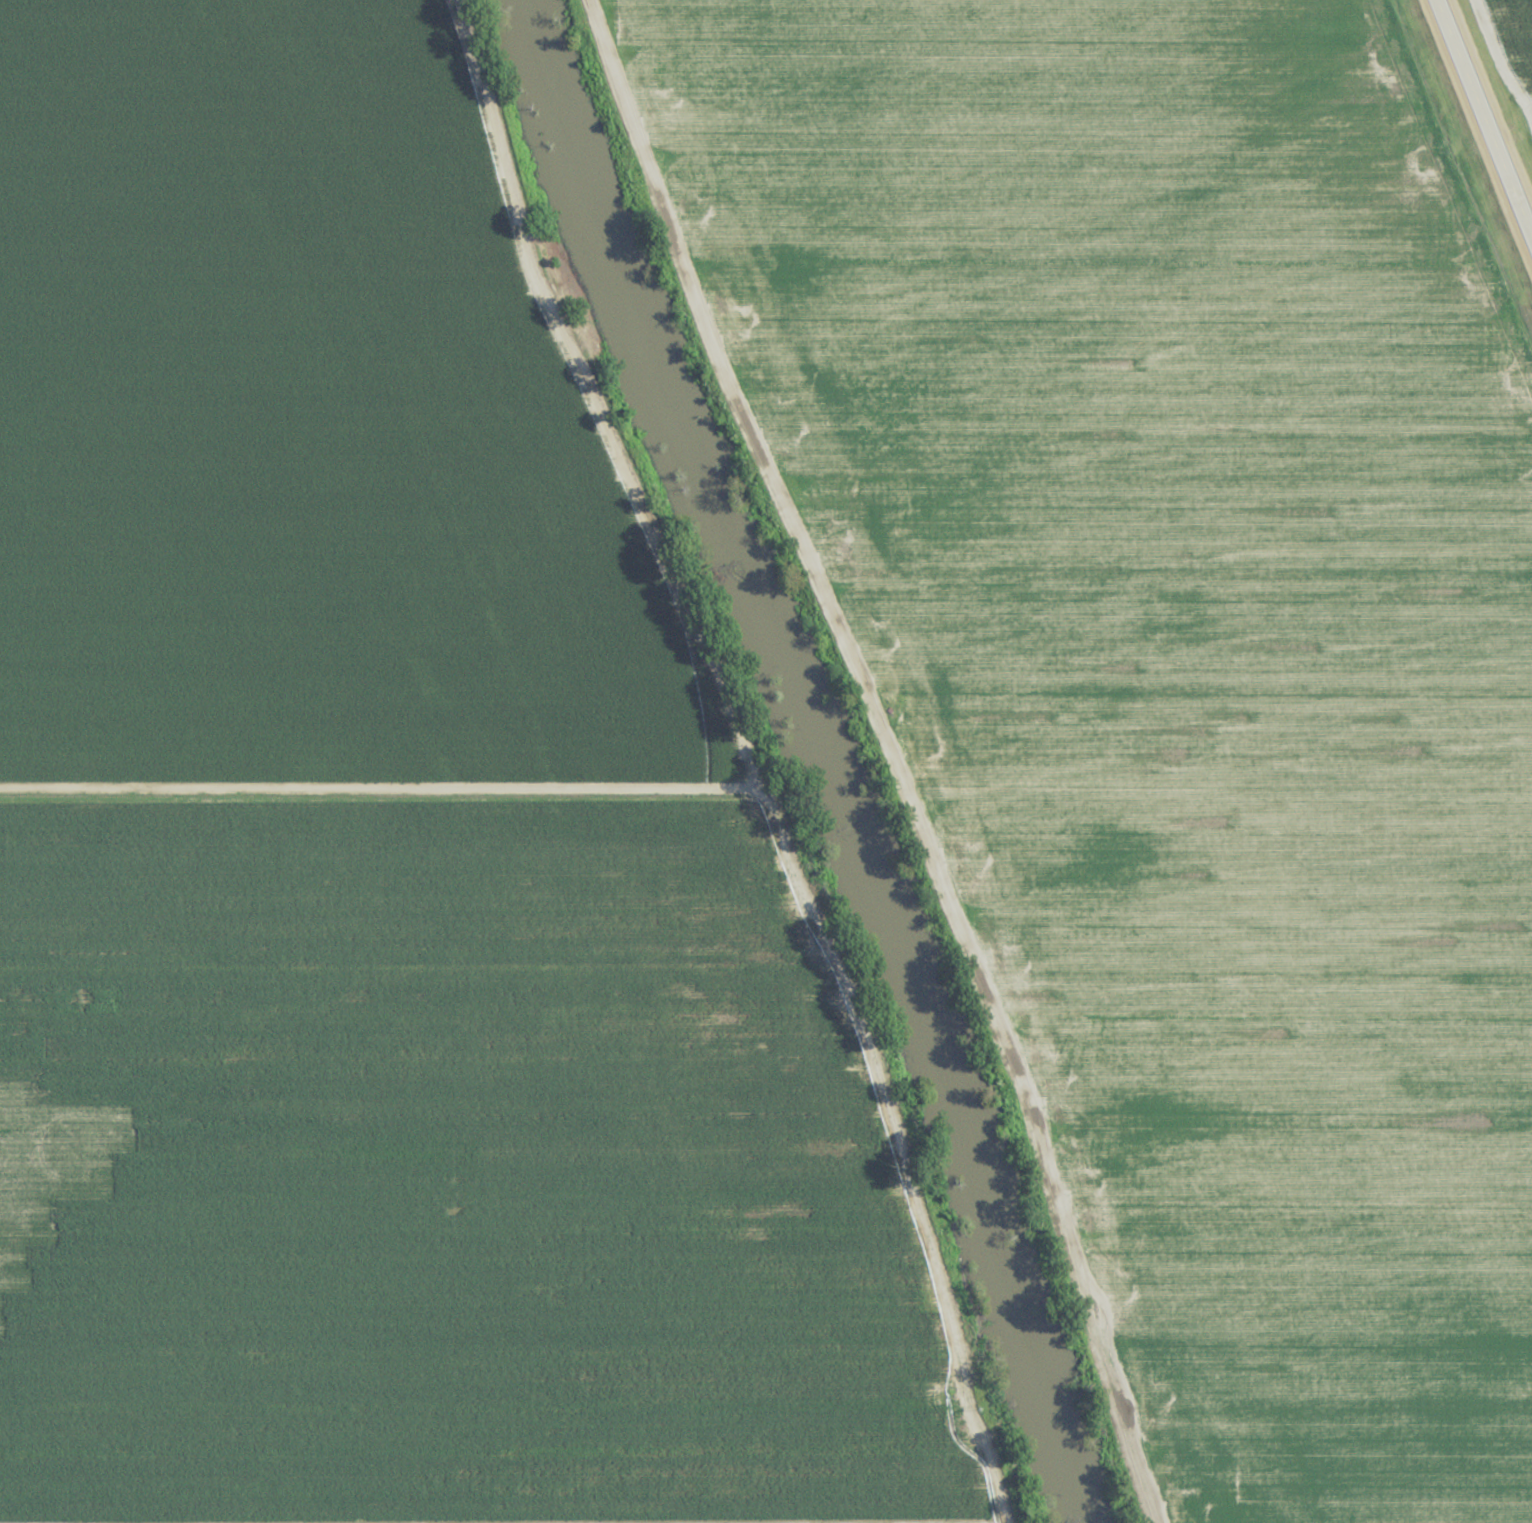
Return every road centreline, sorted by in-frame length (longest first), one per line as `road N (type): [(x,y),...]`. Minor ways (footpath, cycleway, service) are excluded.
road 1 (residential): [(1152,1522),(1024,1067),(808,555),(734,403),(600,0)]
road 2 (track): [(0,787),(725,787)]
road 3 (trunk): [(1531,240),(1435,0)]

